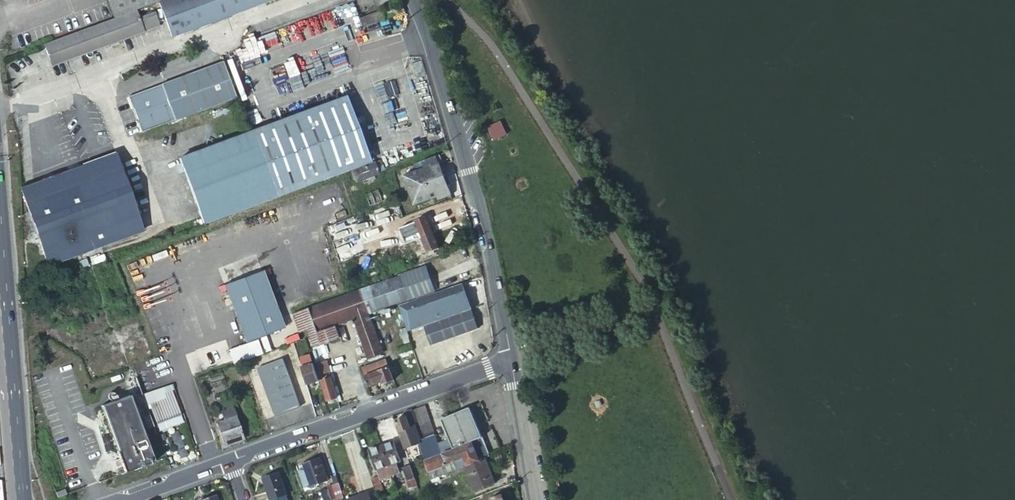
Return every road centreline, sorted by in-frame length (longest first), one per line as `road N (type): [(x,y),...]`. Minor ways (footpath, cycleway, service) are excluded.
road 1 (unclassified): [(512,362),(477,208),(412,0)]
road 2 (unclassified): [(230,463),(512,362)]
road 3 (primary): [(25,499),(3,246)]
road 4 (unclassified): [(534,499),(512,362)]

